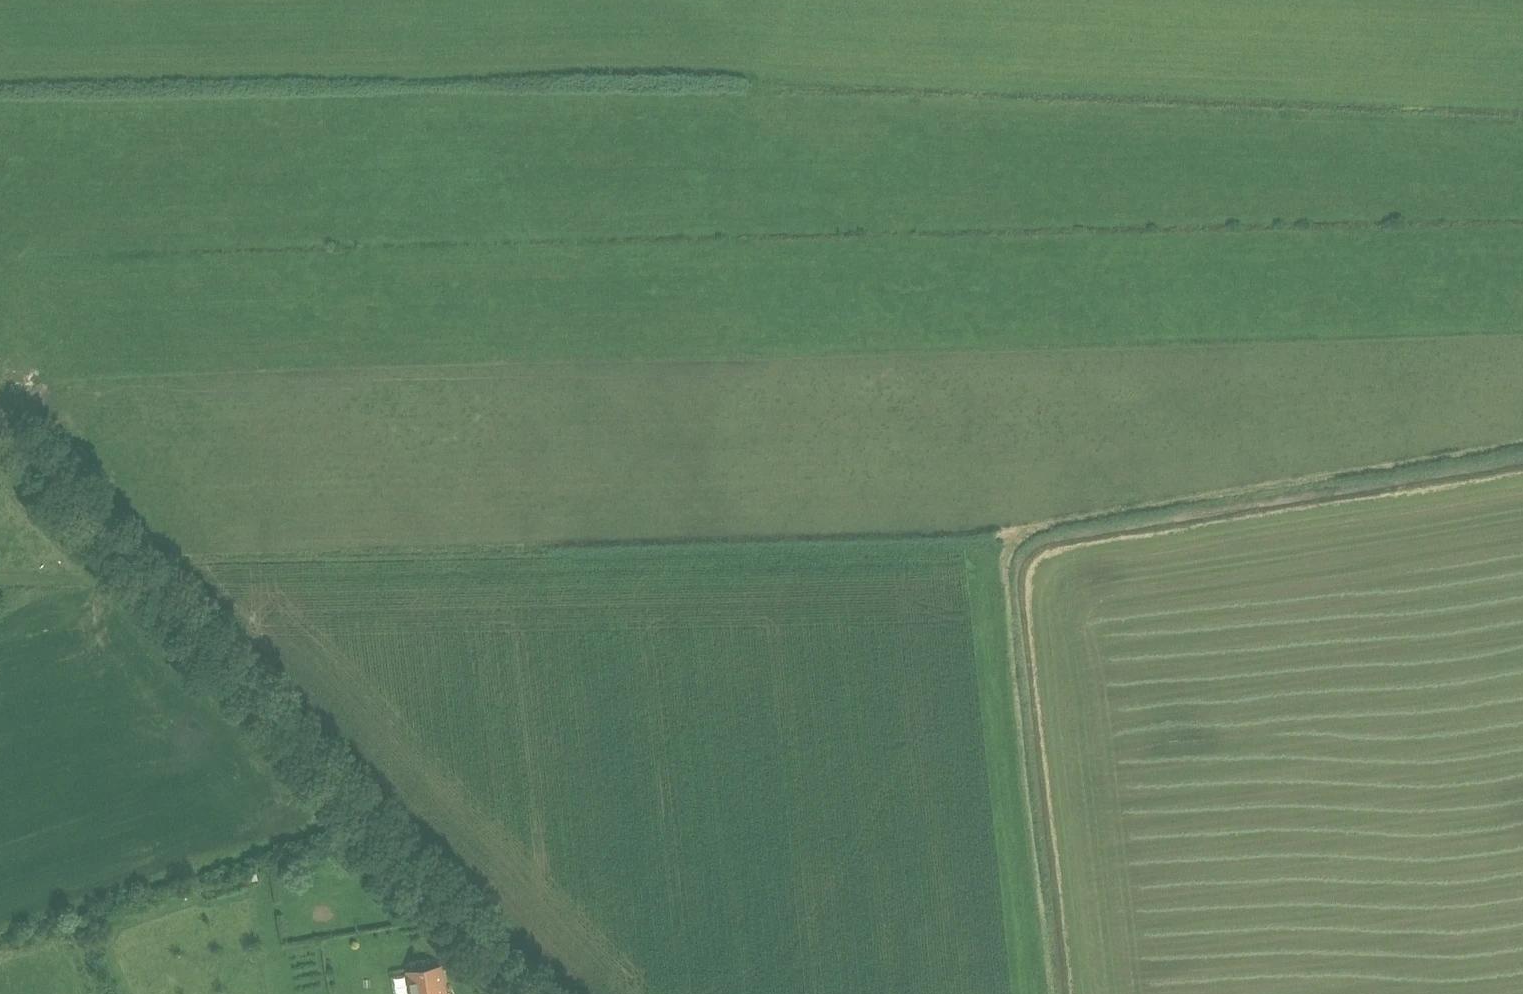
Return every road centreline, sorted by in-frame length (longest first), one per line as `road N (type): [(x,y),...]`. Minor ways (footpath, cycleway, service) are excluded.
road 1 (unclassified): [(524,993),(0,417)]

